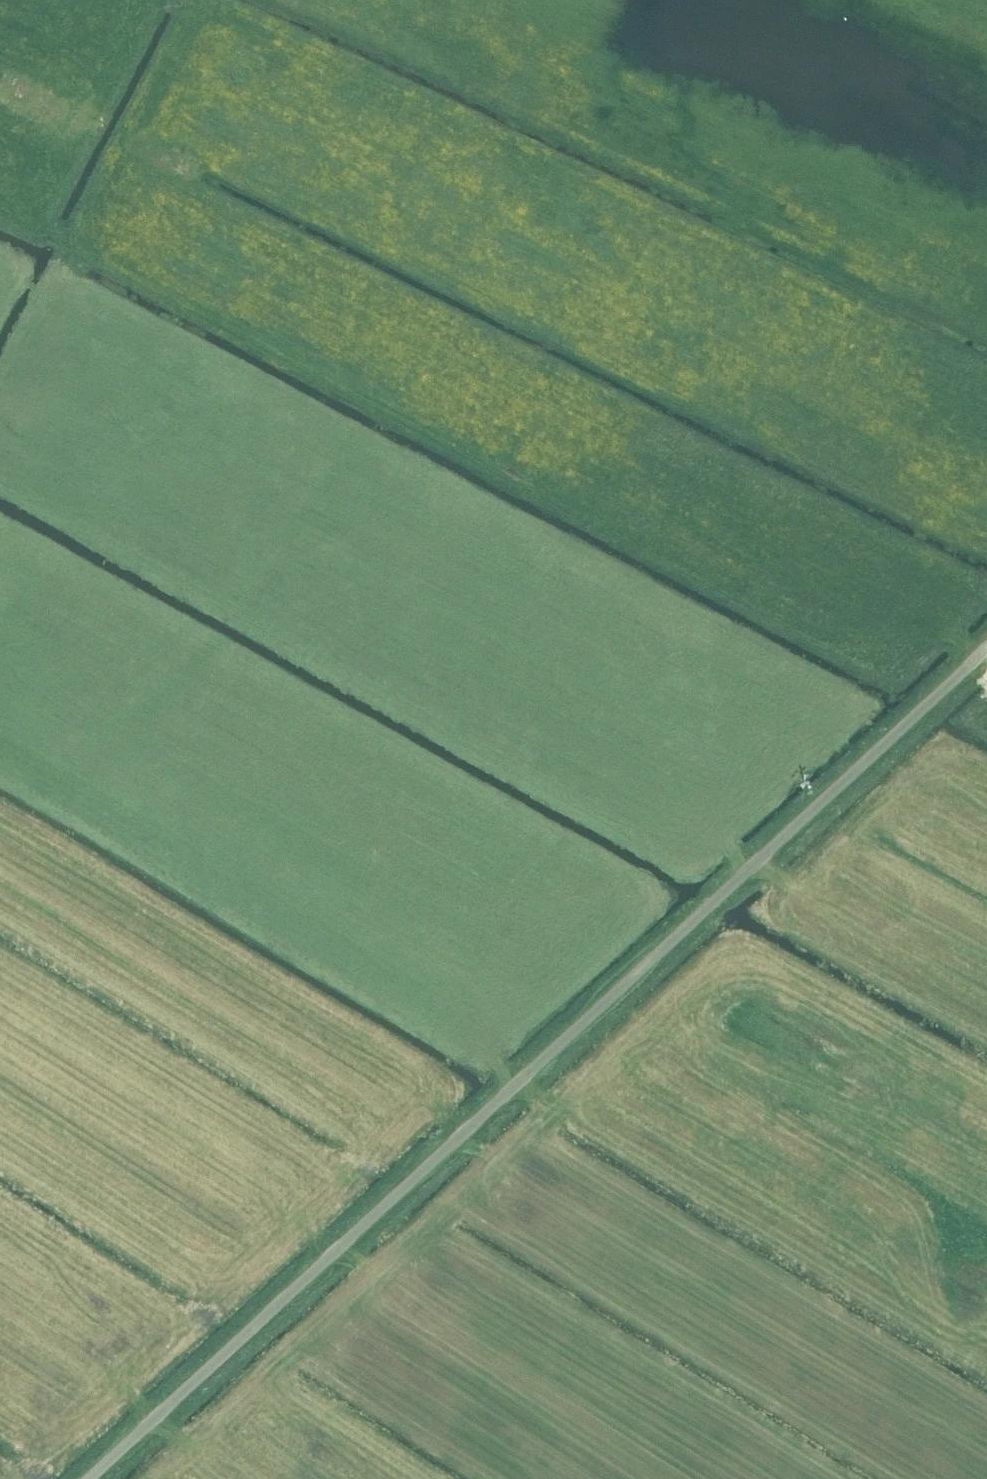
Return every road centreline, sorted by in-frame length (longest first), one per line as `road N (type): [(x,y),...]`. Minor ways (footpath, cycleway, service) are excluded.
road 1 (unclassified): [(90,1478),(986,649)]

